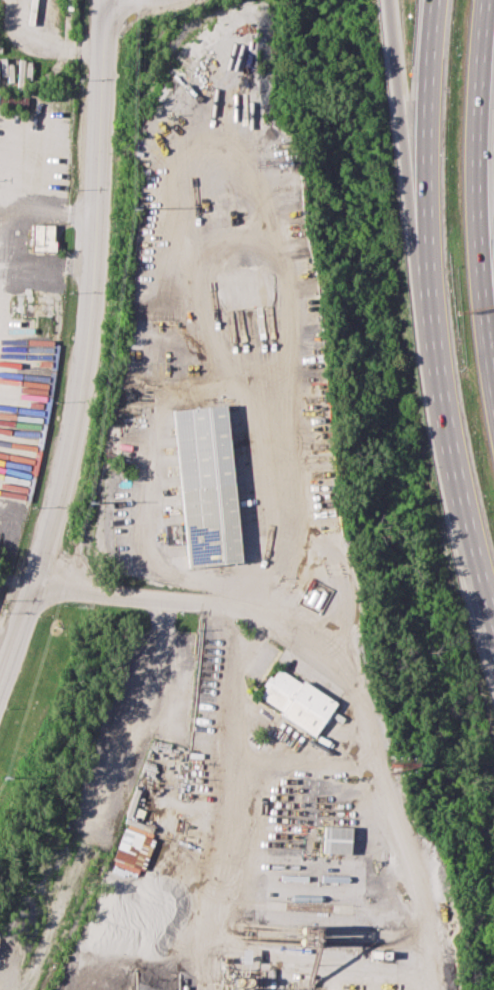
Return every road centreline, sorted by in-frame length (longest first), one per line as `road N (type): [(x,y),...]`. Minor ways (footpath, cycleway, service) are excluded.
road 1 (secondary): [(104,0),(84,363),(54,511),(0,679)]
road 2 (motorway): [(414,215),(435,377),(493,615)]
road 3 (motorway): [(485,315),(473,112),(482,0)]
road 4 (motorway): [(385,0),(414,215)]
road 5 (motorway): [(430,0),(414,215)]

